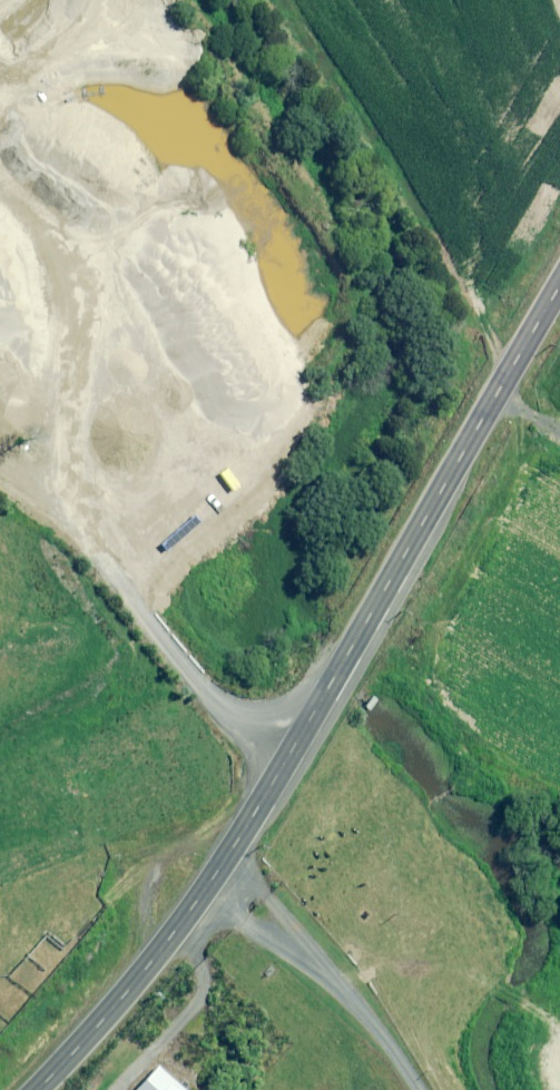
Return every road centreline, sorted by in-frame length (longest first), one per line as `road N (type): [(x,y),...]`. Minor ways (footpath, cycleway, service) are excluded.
road 1 (tertiary): [(559,284),(213,877),(166,943),(37,1089)]
road 2 (track): [(292,746),(188,694),(116,606),(43,412)]

